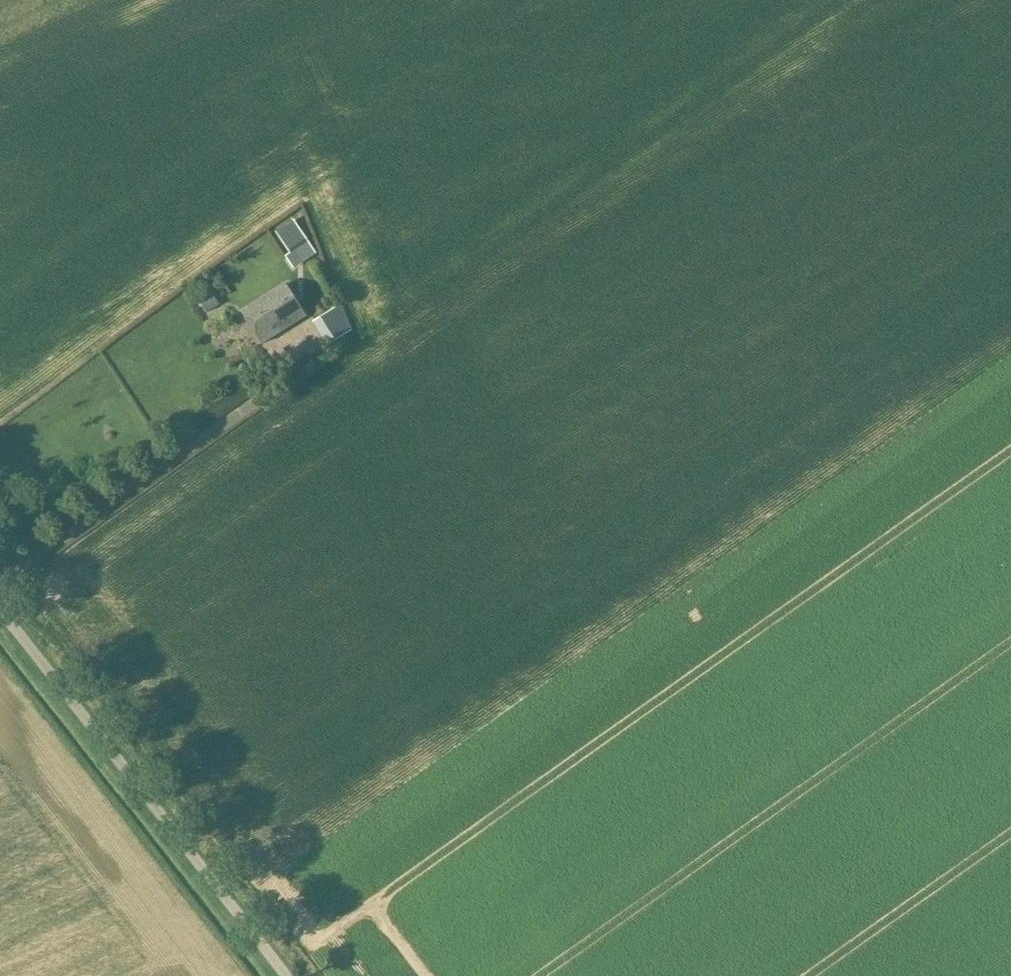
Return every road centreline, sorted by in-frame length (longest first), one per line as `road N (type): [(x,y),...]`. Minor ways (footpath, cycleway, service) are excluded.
road 1 (unclassified): [(287,975),(0,608)]

